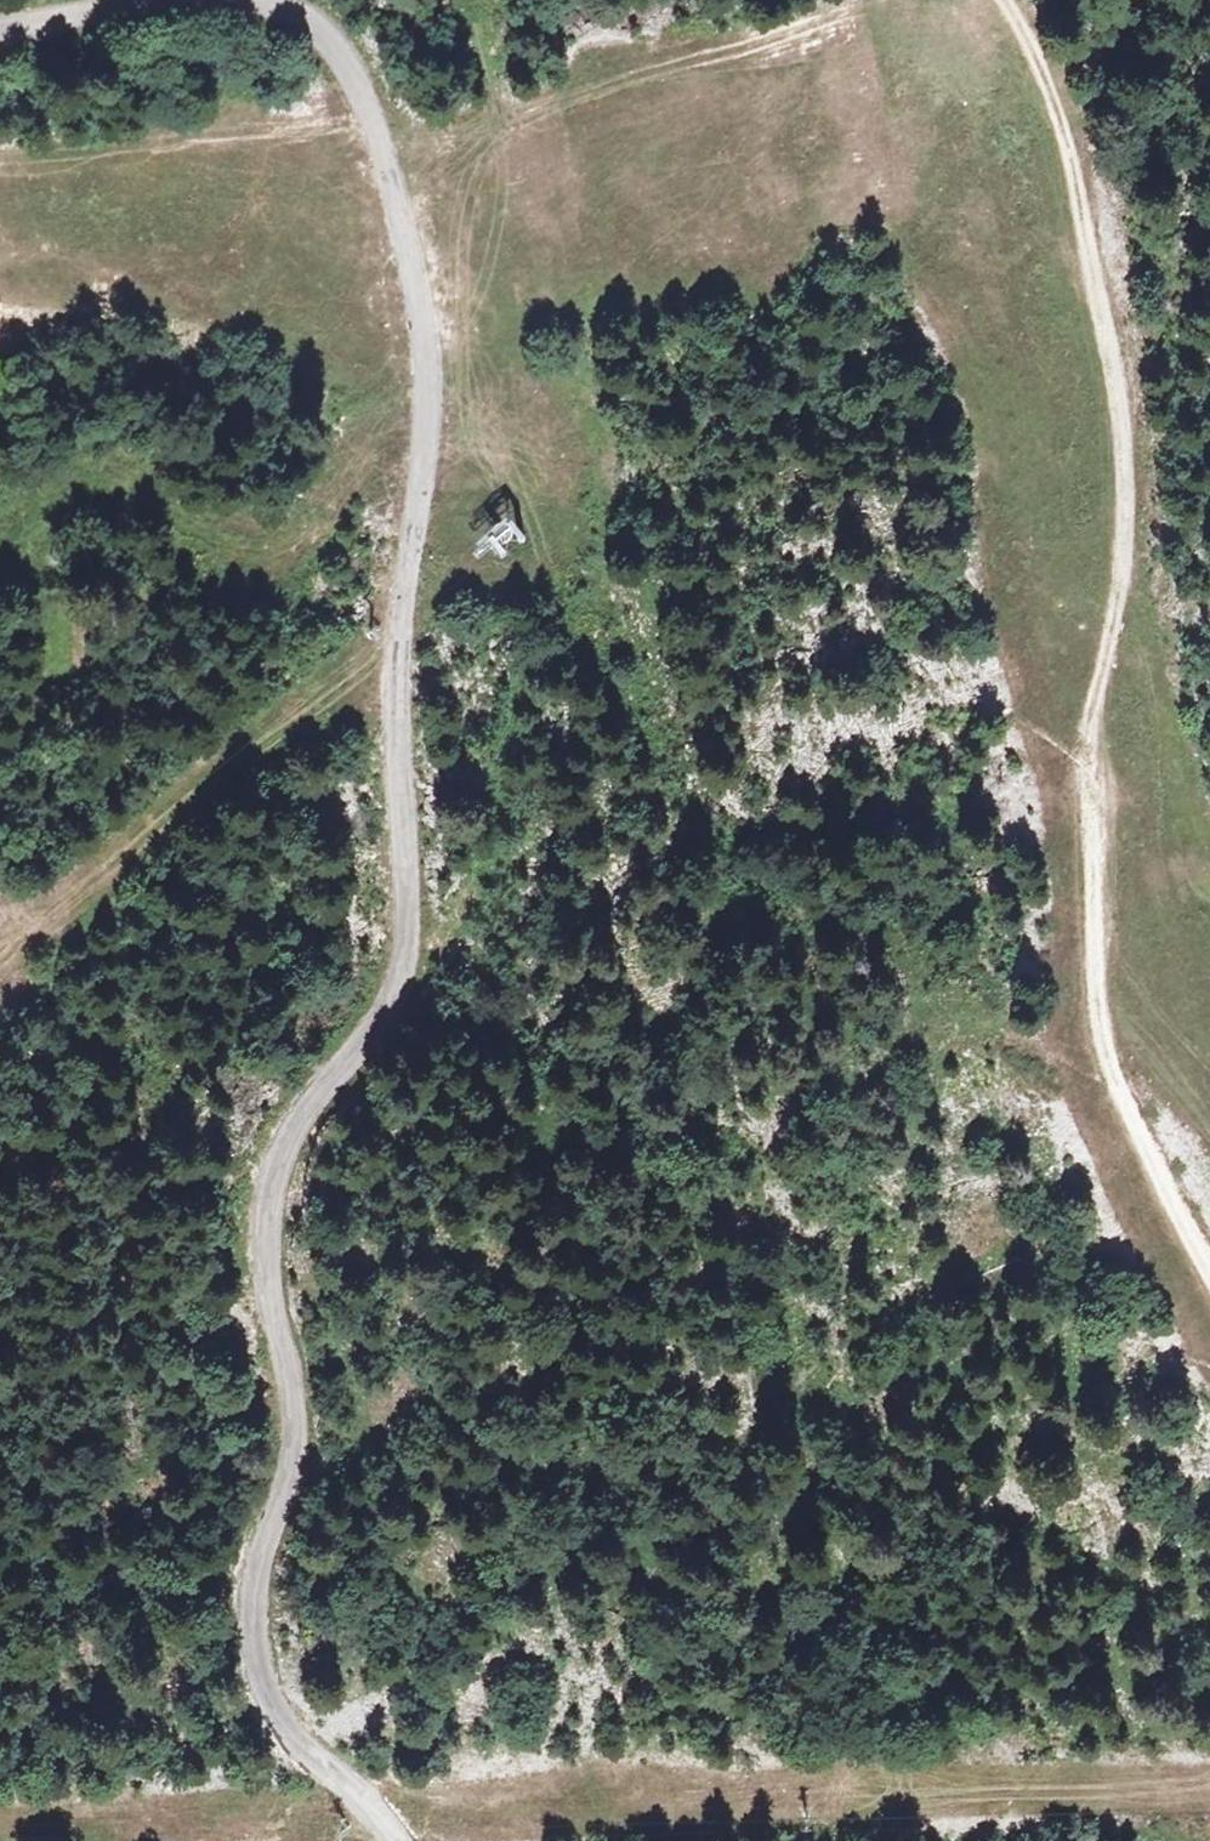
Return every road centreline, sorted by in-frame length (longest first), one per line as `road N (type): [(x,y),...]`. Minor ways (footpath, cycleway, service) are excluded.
road 1 (unclassified): [(259,0),(293,14),(340,53),(362,85),(406,220),(429,375),(423,480),(395,665),(409,923),(381,1008),(302,1108),(271,1168),(265,1273),(291,1429),(260,1562),(252,1643),(276,1713),(295,1741),(399,1840)]
road 2 (track): [(1183,1237),(1095,1049),(1085,979),(1078,741),(1120,583),(1127,477),(1071,156),(1033,49),(1002,0)]
road 3 (unclassified): [(0,42),(206,0)]

